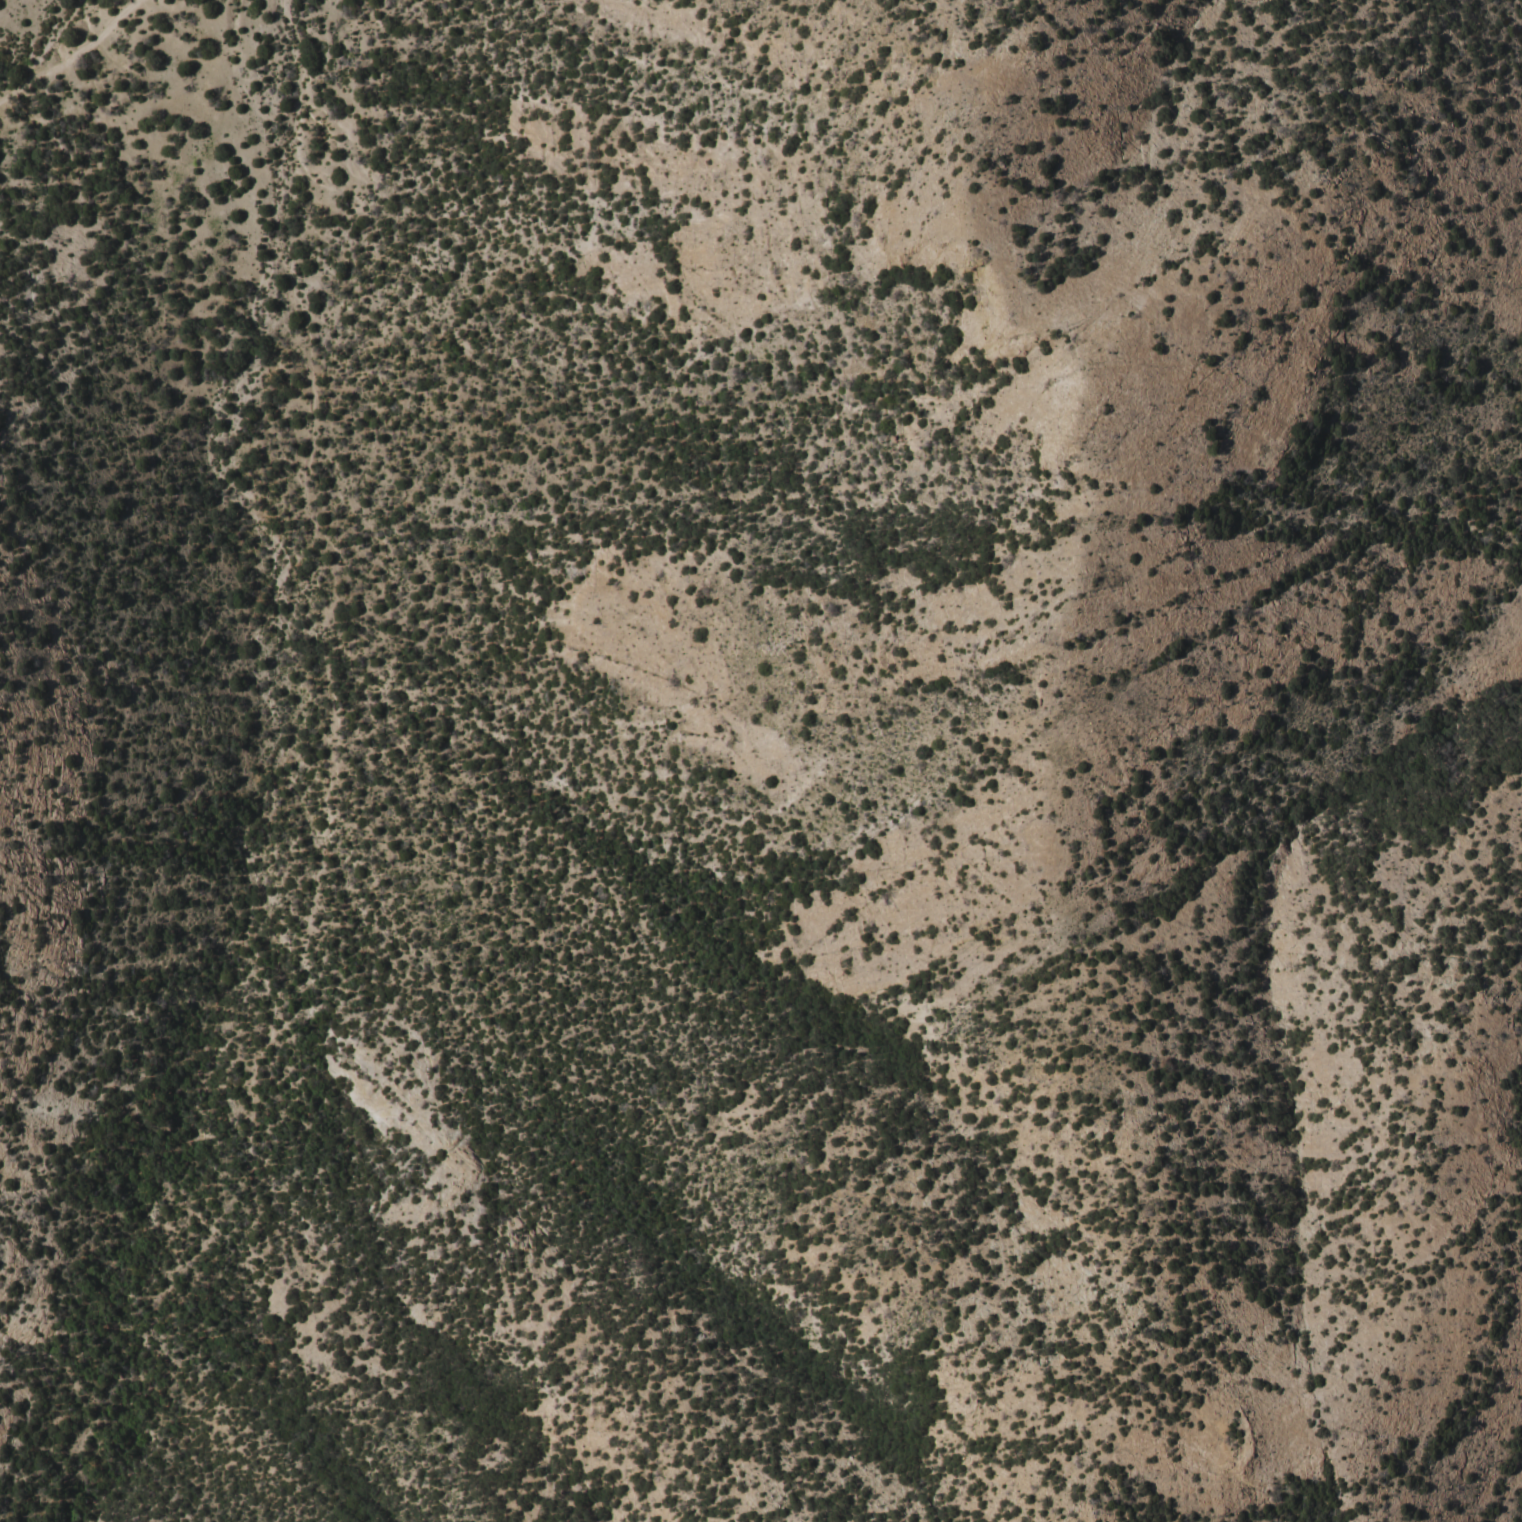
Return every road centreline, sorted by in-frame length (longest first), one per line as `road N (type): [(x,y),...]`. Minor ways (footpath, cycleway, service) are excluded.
road 1 (residential): [(128,0),(96,33),(0,92)]

